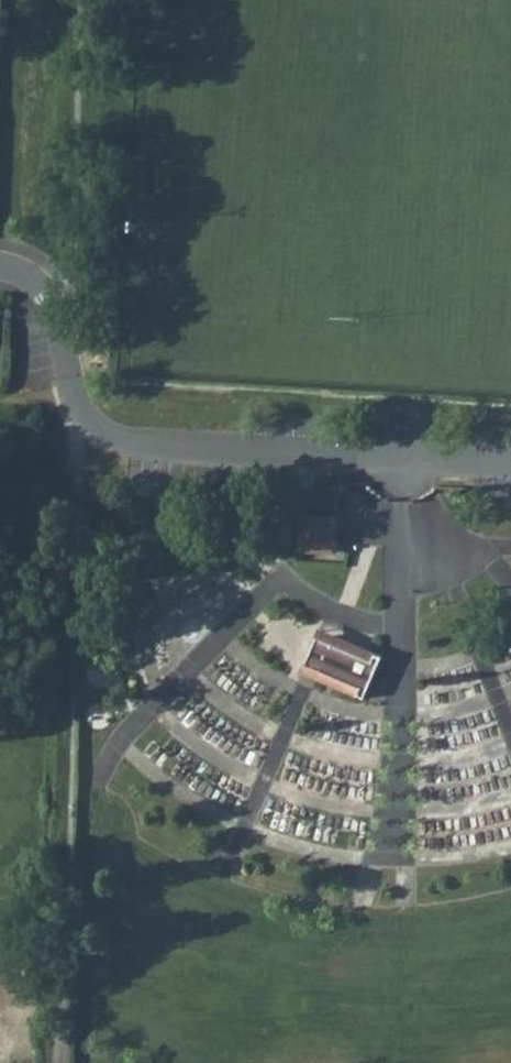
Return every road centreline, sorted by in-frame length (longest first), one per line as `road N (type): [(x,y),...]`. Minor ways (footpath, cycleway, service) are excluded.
road 1 (residential): [(510,462),(120,438),(73,399),(48,297),(17,268),(0,265)]

